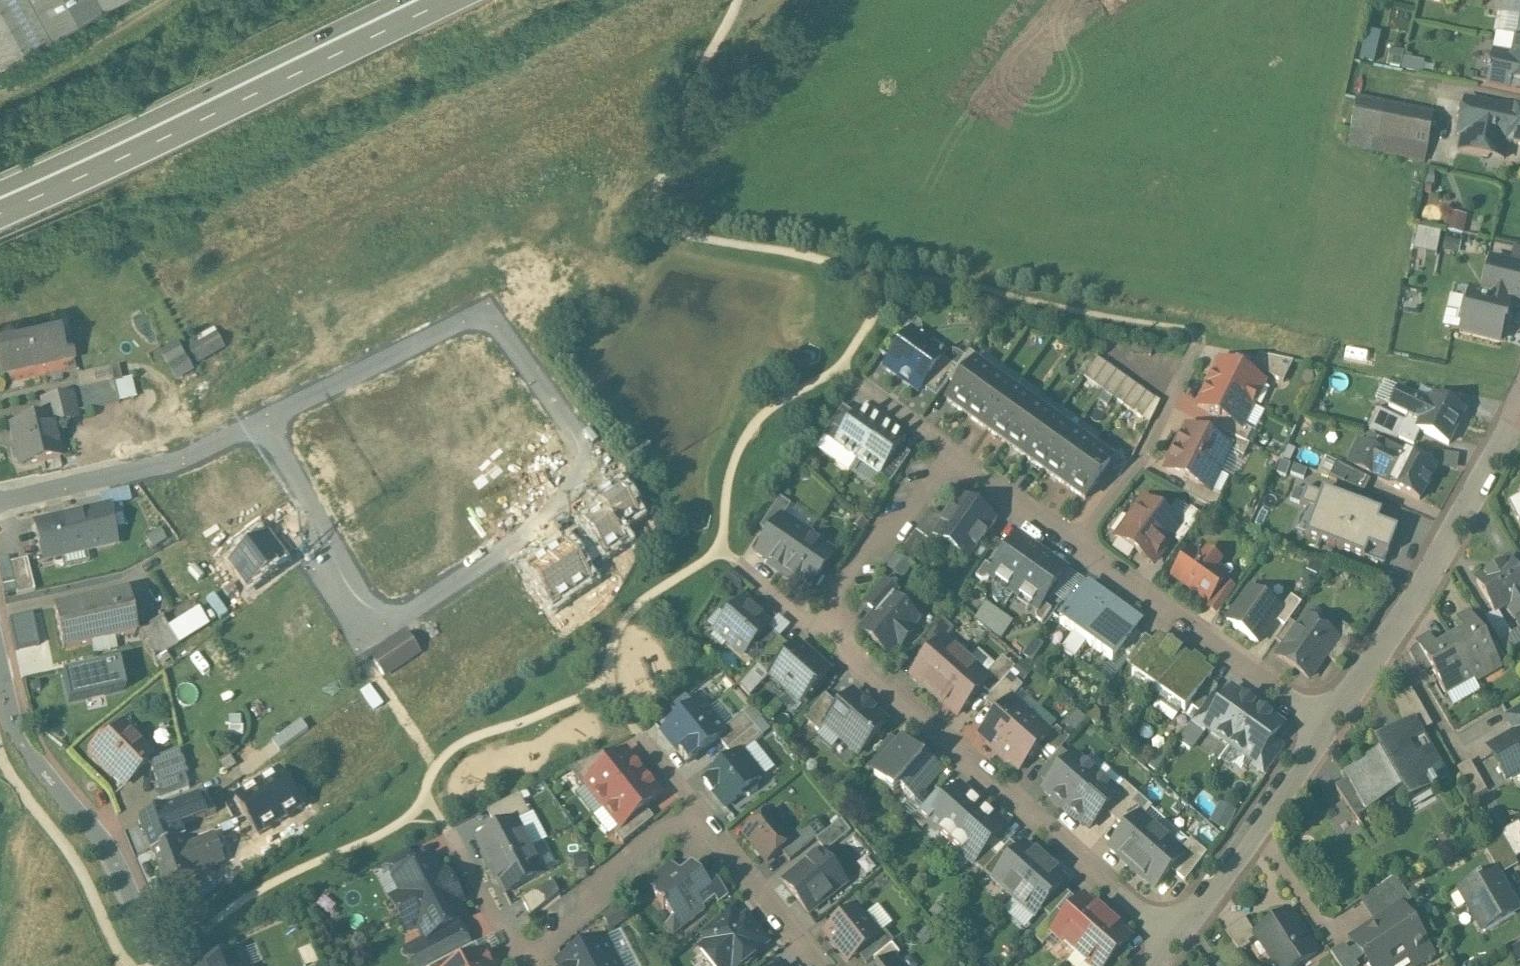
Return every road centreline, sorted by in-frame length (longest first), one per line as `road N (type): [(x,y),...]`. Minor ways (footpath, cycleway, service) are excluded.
road 1 (residential): [(266,422),(481,317),(498,327),(583,453),(559,511),(392,619),(360,605),(327,557),(322,524)]
road 2 (trunk): [(0,208),(436,0)]
road 3 (residential): [(1173,940),(810,624)]
road 4 (trunk): [(381,0),(0,180)]
road 5 (residential): [(1519,404),(1429,575),(1326,724)]
road 6 (residential): [(157,965),(119,867),(15,728),(0,676)]
road 7 (residential): [(1326,724),(1073,541)]
road 8 (residential): [(0,500),(186,459),(266,422)]
road 9 (residential): [(1326,724),(1173,940)]
road 10 (residential): [(1212,335),(1073,541)]
road 11 (residential): [(519,957),(695,811)]
road 12 (residential): [(955,453),(810,624)]
road 13 (track): [(0,105),(190,0)]
road 14 (residential): [(821,965),(695,811)]
road 15 (residential): [(519,957),(448,828)]
road 16 (residential): [(1073,541),(955,453)]

